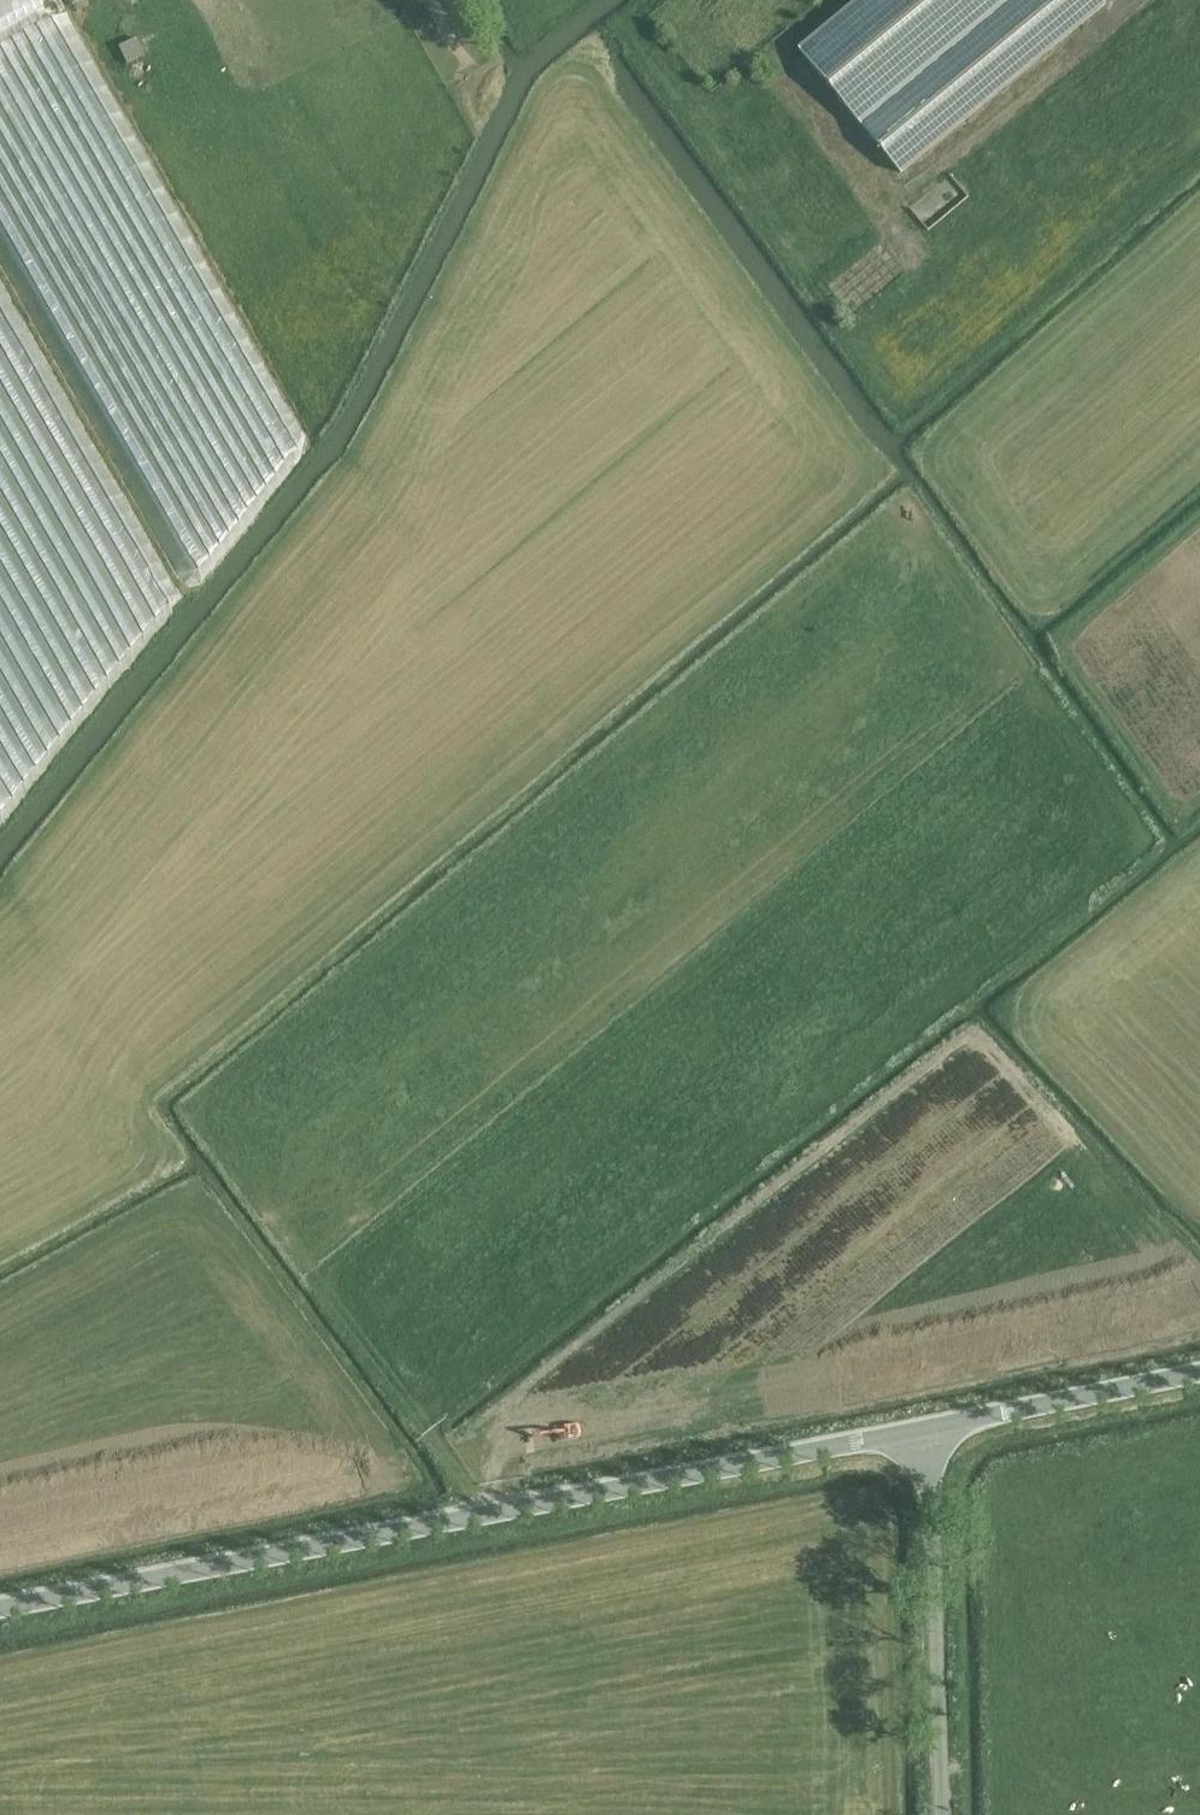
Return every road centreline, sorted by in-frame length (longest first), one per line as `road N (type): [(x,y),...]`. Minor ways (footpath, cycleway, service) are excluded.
road 1 (unclassified): [(0,1609),(920,1435)]
road 2 (unclassified): [(940,1814),(920,1435)]
road 3 (unclassified): [(920,1435),(1199,1377)]

